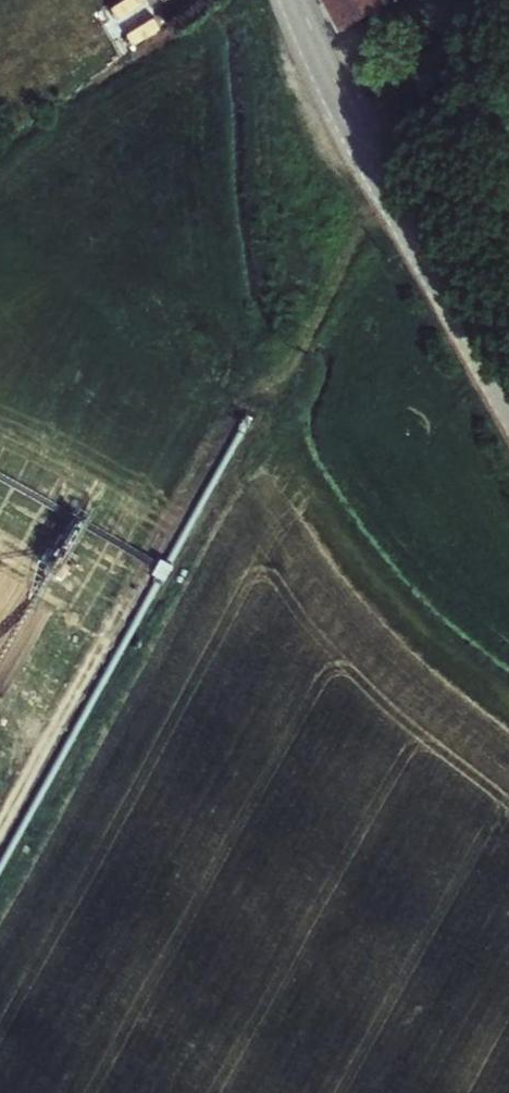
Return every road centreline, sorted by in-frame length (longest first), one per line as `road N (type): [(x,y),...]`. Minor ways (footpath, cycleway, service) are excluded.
road 1 (unclassified): [(307,0),(508,390)]

